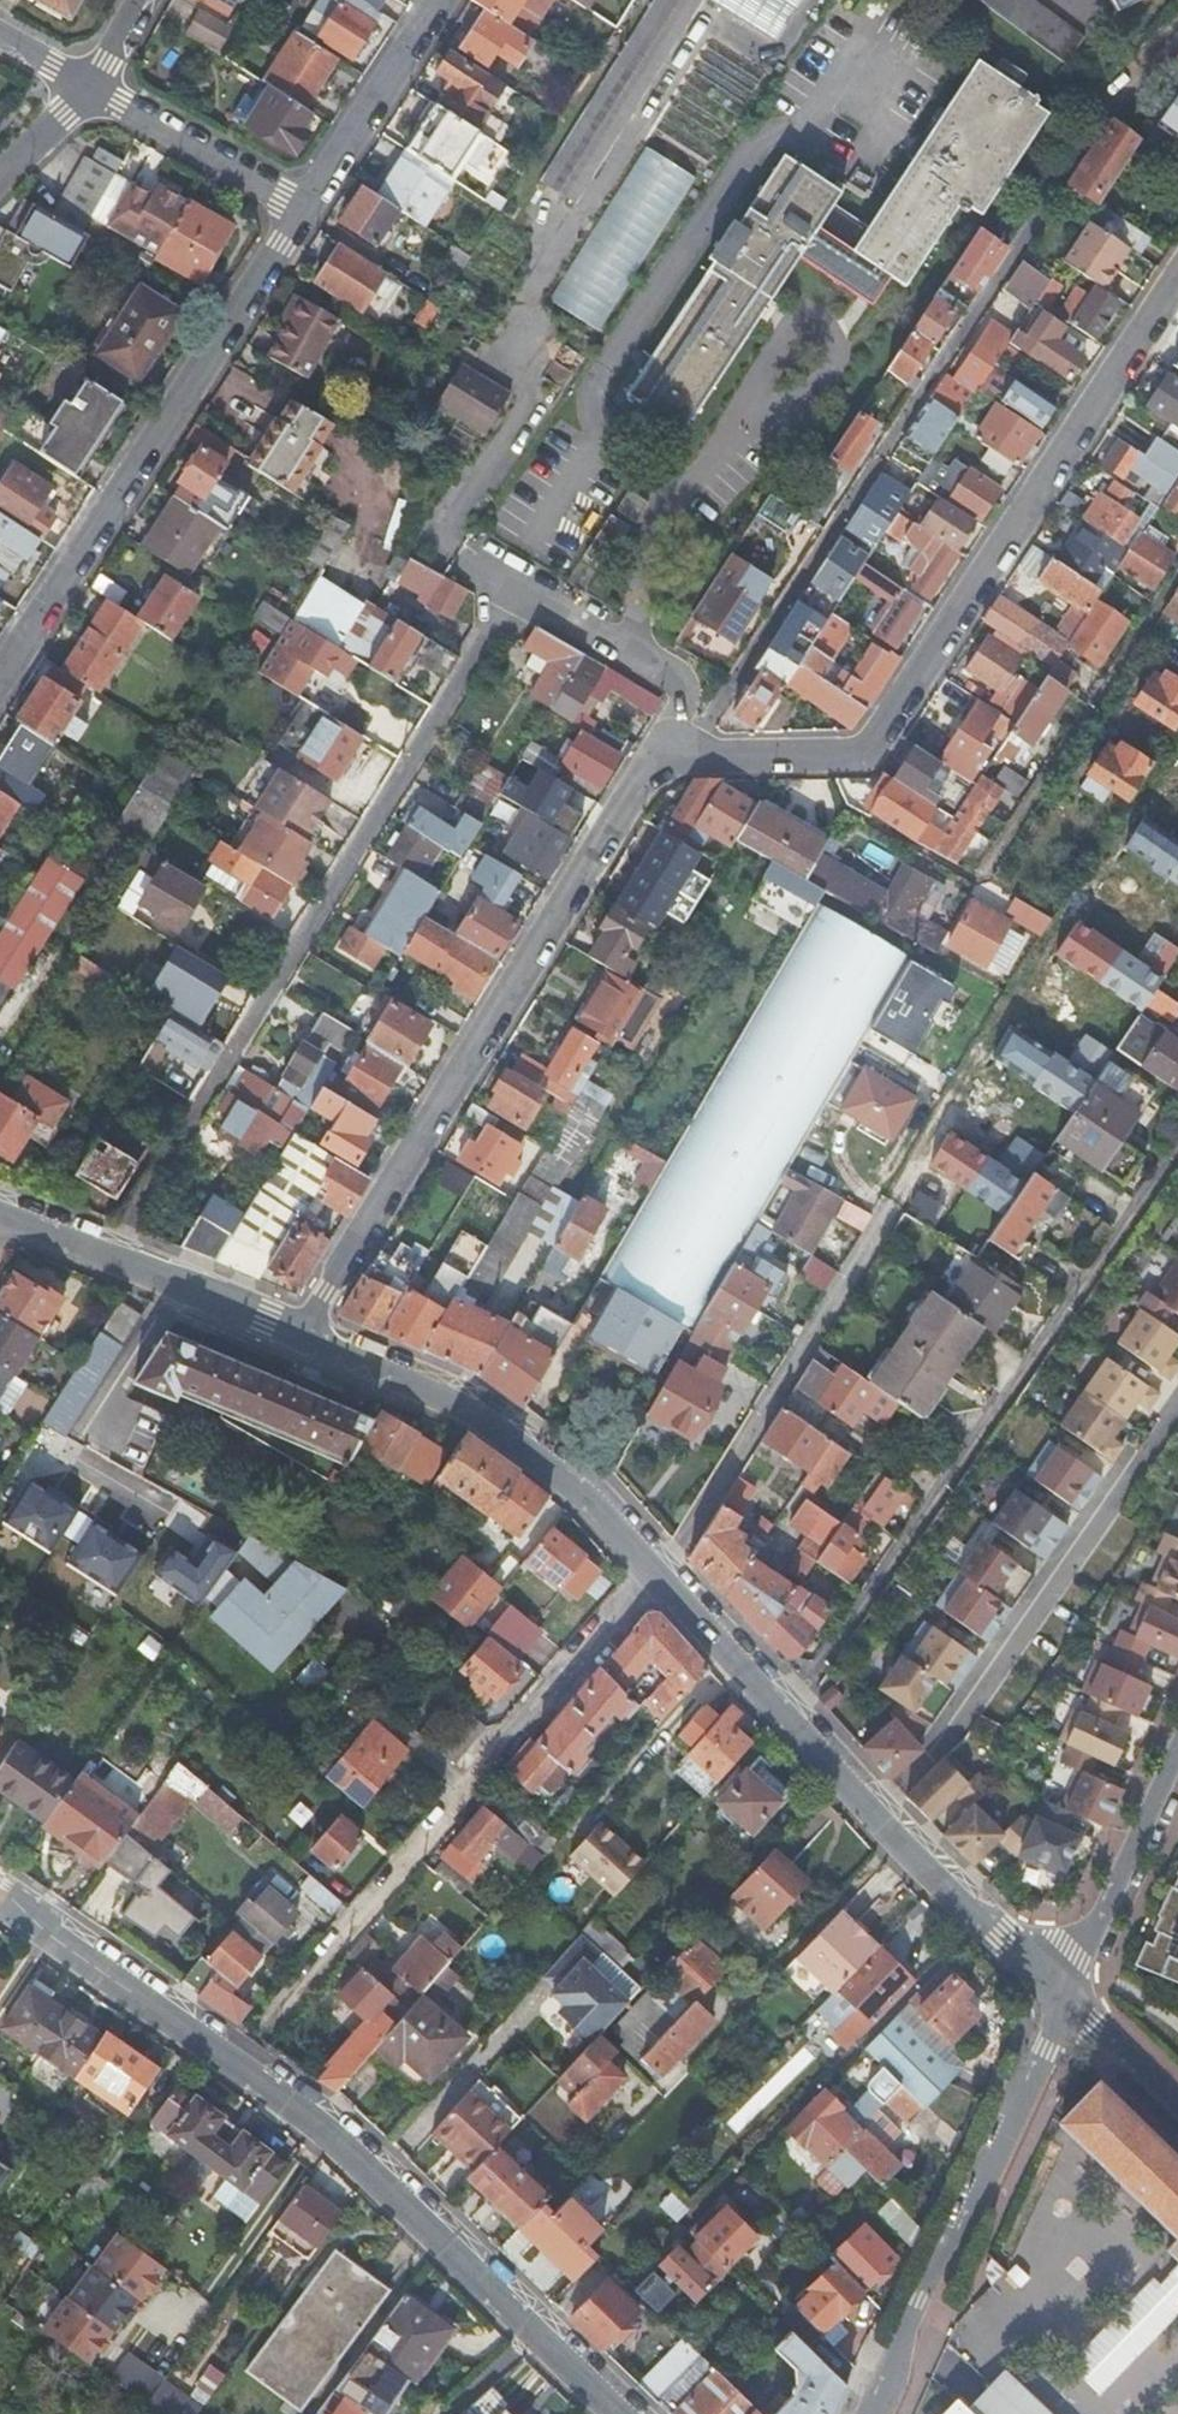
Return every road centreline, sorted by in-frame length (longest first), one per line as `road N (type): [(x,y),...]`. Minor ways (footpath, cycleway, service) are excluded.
road 1 (residential): [(0,1889),(311,2126),(622,2413)]
road 2 (residential): [(515,588),(108,1241)]
road 3 (residential): [(676,758),(844,757),(869,749),(1177,288)]
road 4 (residential): [(294,1331),(643,776),(676,758)]
road 5 (residential): [(784,1712),(1177,1149)]
road 6 (residential): [(0,675),(305,203)]
road 7 (residential): [(874,1808),(938,1752),(1177,1407)]
road 8 (residential): [(1056,2008),(871,2413)]
road 9 (residential): [(294,1331),(452,1395),(585,1496),(652,1570)]
road 10 (residential): [(652,1570),(893,1207)]
road 11 (residential): [(1177,575),(978,880)]
road 12 (residential): [(1177,1754),(1056,2008)]
road 13 (residential): [(874,1808),(1056,2008)]
road 14 (residential): [(515,588),(675,682),(676,758)]
road 15 (residential): [(305,203),(82,89)]
road 16 (residential): [(305,203),(439,0)]
road 17 (residential): [(108,1241),(294,1331)]
road 18 (residential): [(652,1570),(784,1712)]
road 19 (residential): [(1177,2123),(1056,2008)]
road 20 (residential): [(784,1712),(874,1808)]

